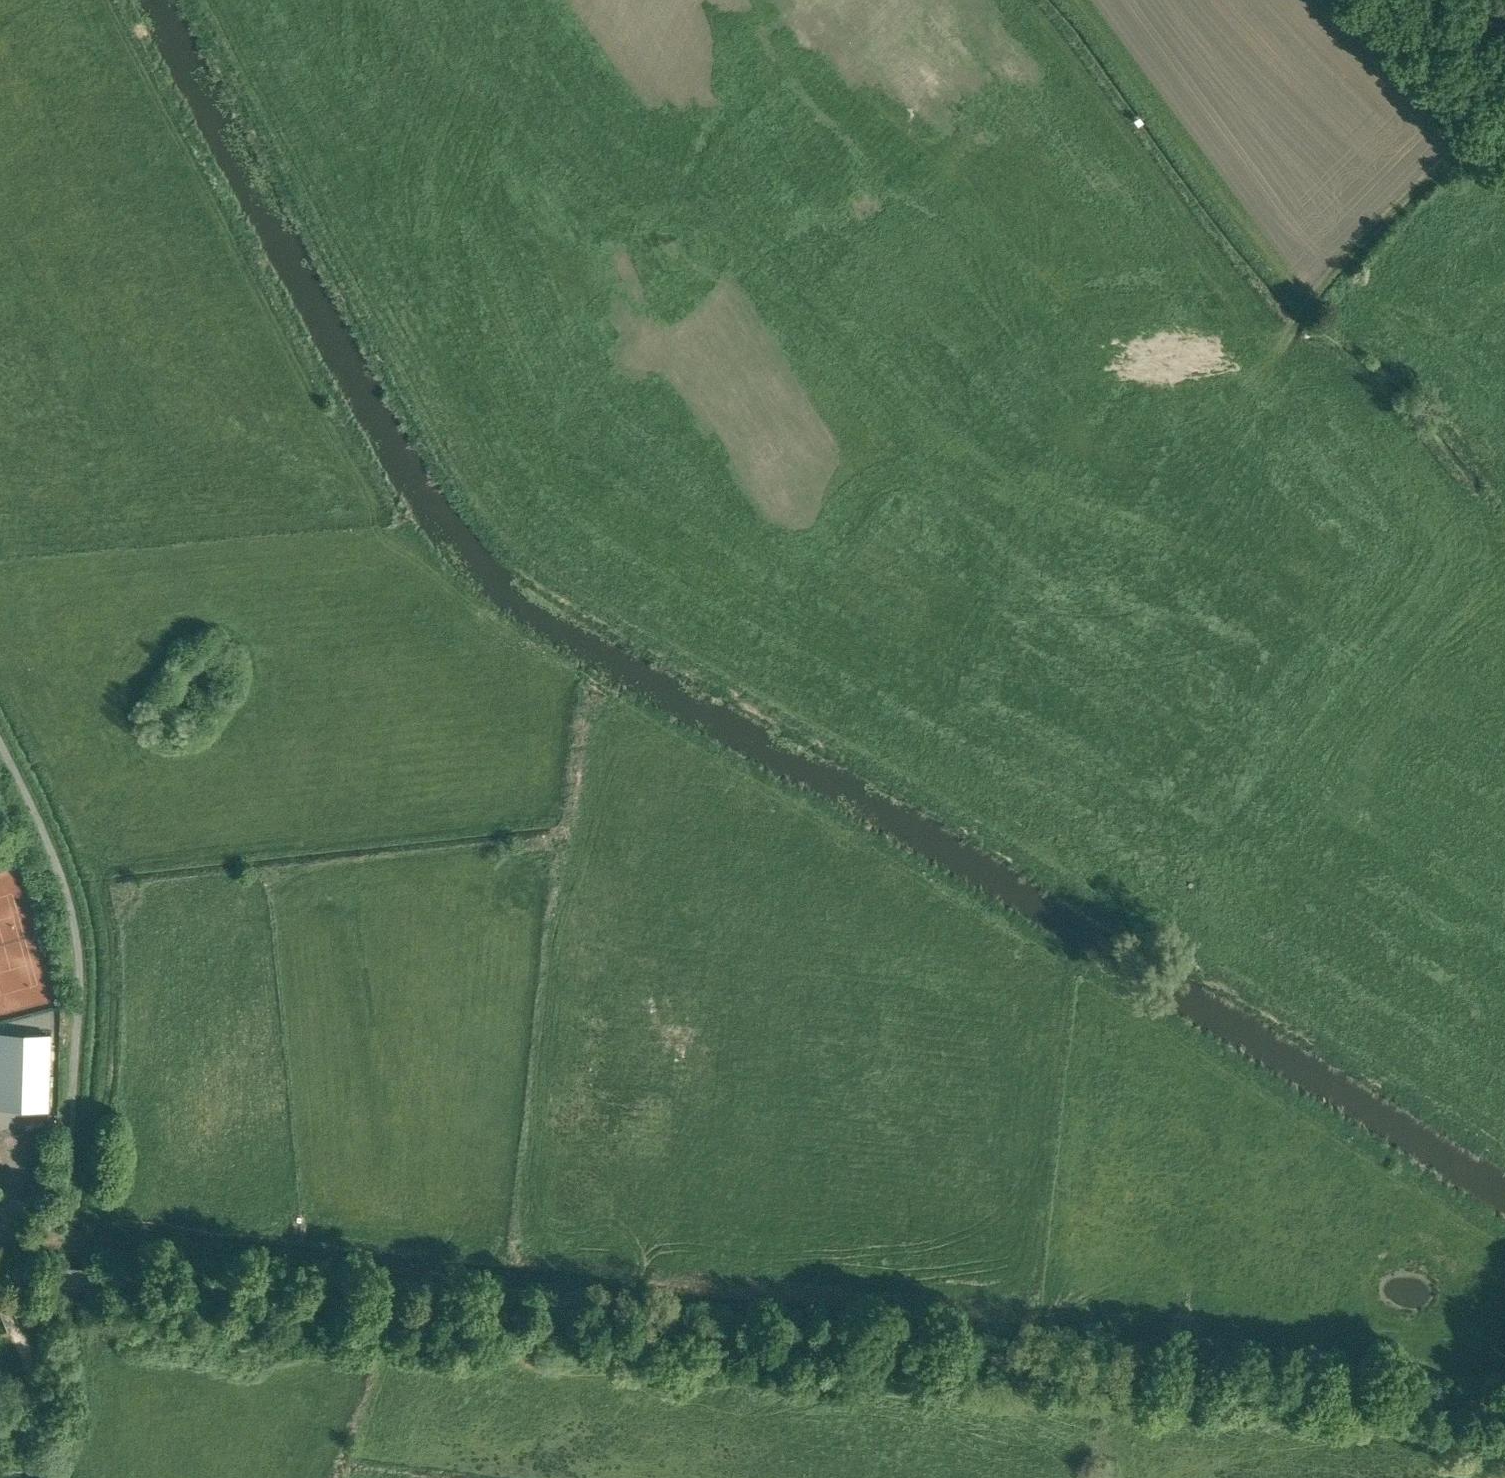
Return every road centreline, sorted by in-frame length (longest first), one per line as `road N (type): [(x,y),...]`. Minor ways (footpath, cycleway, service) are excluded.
road 1 (track): [(43,1236),(259,1246),(587,1277)]

